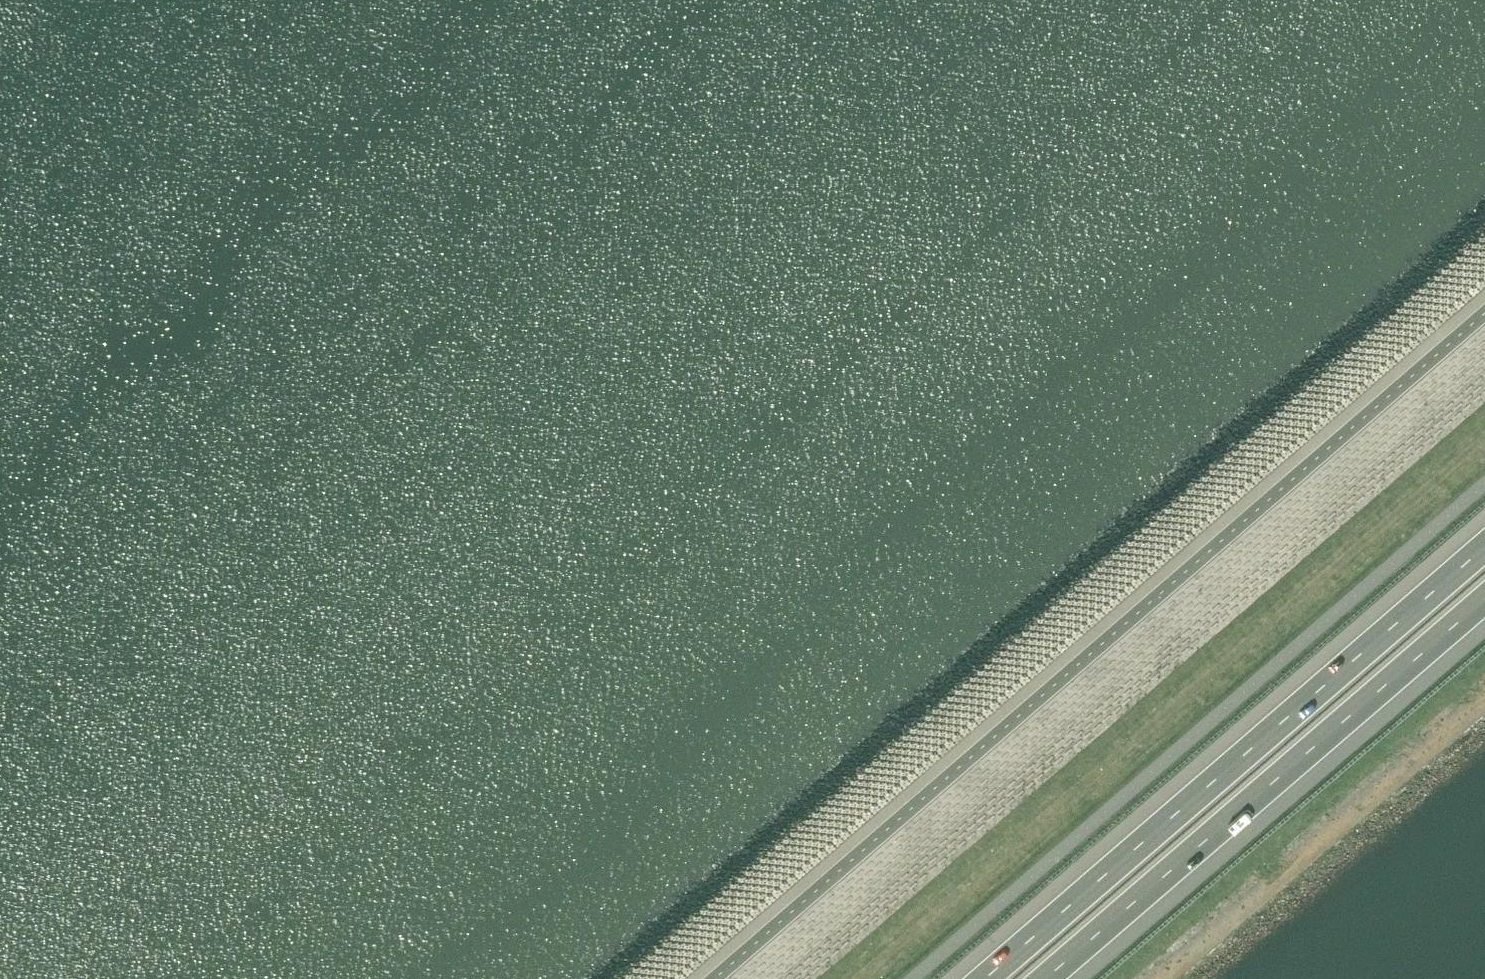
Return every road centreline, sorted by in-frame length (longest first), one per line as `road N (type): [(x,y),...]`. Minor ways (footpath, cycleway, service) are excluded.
road 1 (motorway): [(1484,542),(978,978)]
road 2 (motorway): [(1044,978),(1484,598)]

